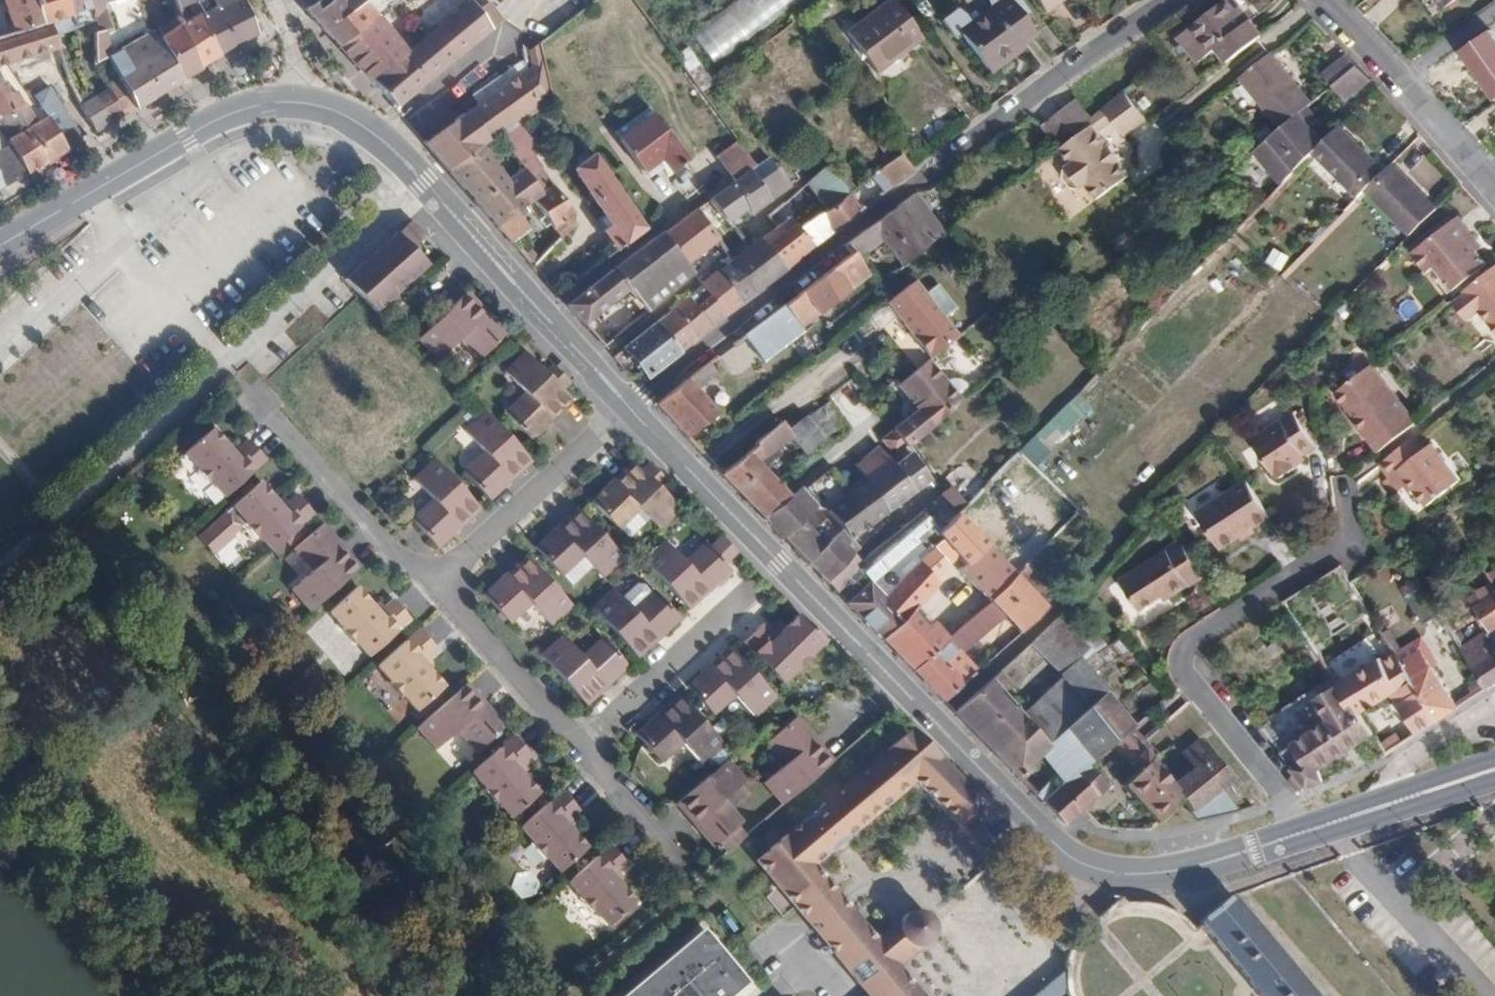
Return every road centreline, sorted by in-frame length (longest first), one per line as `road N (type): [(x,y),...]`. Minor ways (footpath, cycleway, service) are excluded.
road 1 (tertiary): [(1494,770),(1203,865),(1147,871),(1095,864),(1049,836),(627,407)]
road 2 (residential): [(627,407),(926,175),(1169,0)]
road 3 (tertiary): [(627,407),(386,143),(337,111),(295,102)]
road 4 (tertiary): [(295,102),(221,117),(0,245)]
road 5 (residential): [(428,592),(627,407)]
road 6 (residential): [(1326,0),(1494,189)]
road 7 (residential): [(260,412),(428,592)]
road 8 (residential): [(574,759),(752,592)]
road 9 (residential): [(428,592),(574,759)]
road 10 (residential): [(574,759),(672,865)]

